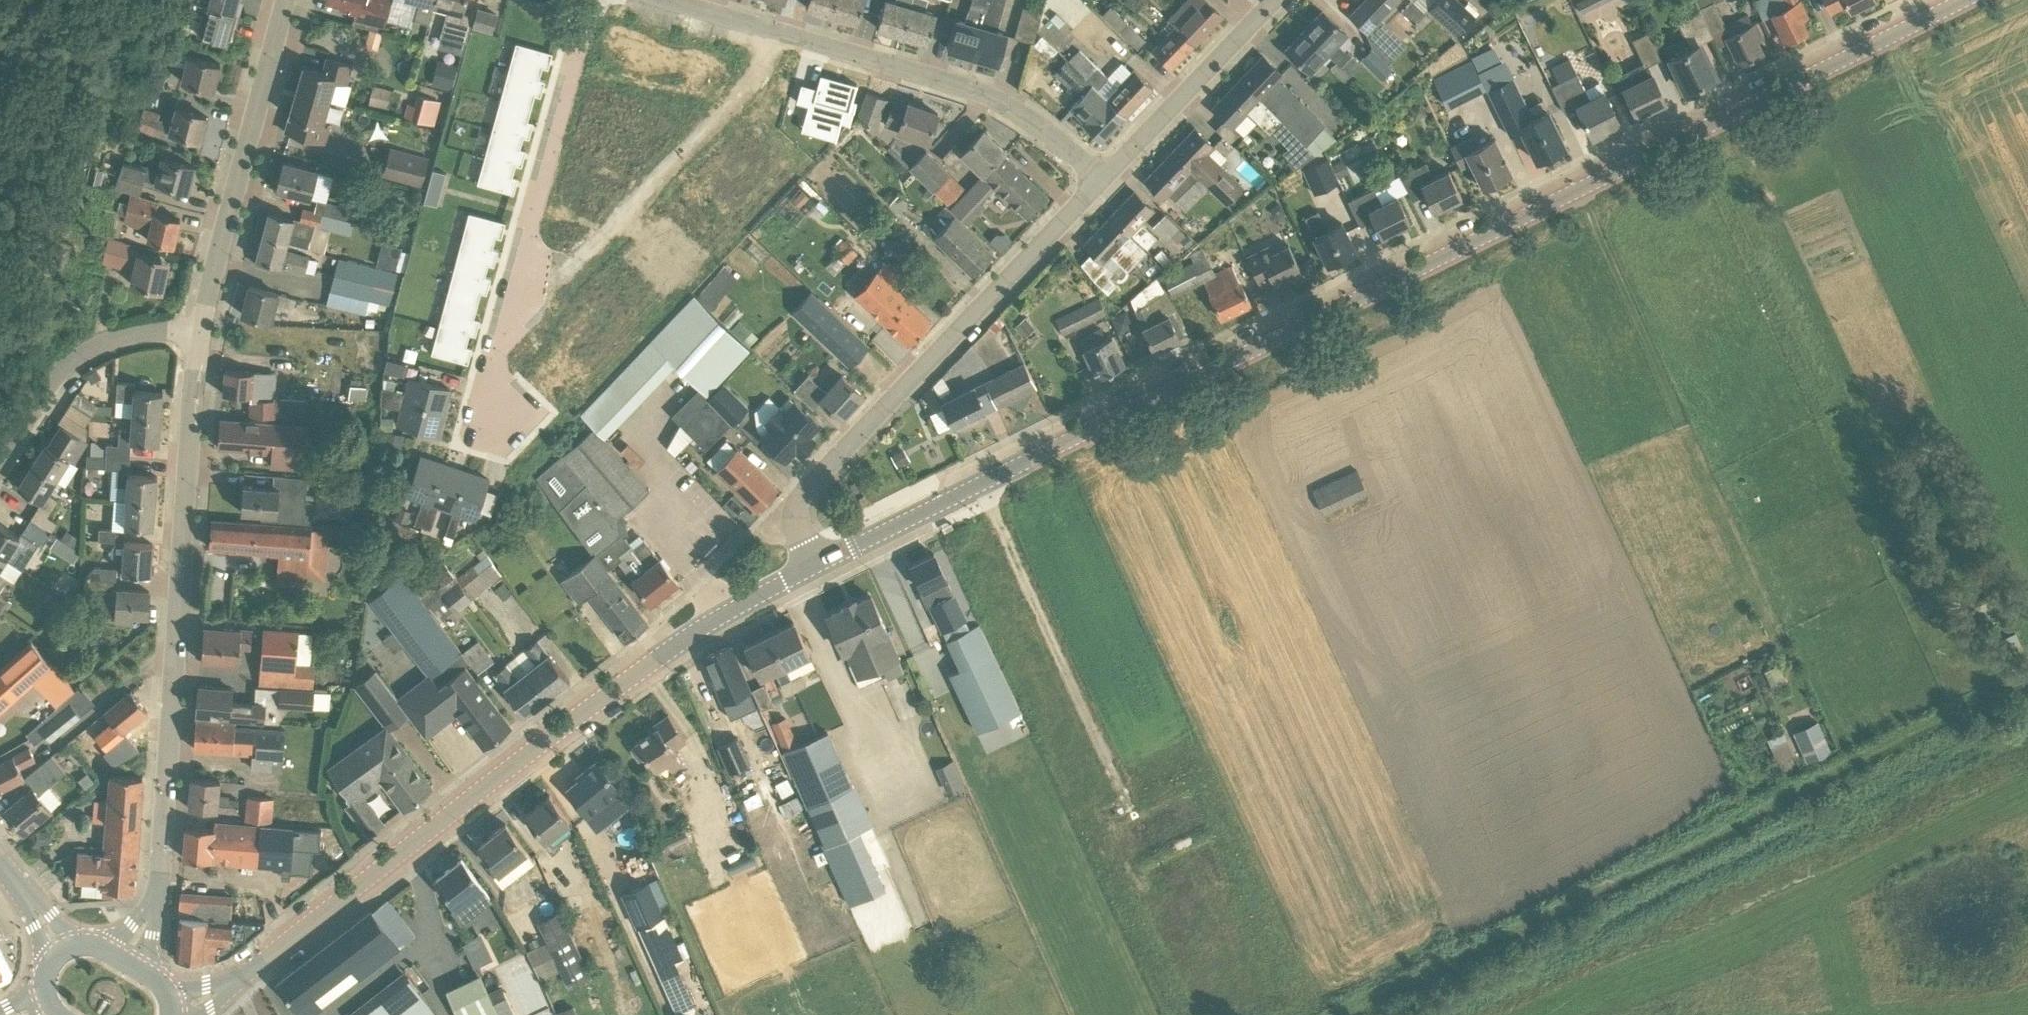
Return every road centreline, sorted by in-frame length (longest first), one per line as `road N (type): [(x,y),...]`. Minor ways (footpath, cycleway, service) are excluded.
road 1 (secondary): [(810,573),(1441,245),(1942,0)]
road 2 (secondary): [(172,1008),(208,998),(242,977),(661,657),(810,573)]
road 3 (unclassified): [(125,965),(157,905),(161,876),(200,335)]
road 4 (residential): [(810,573),(799,517),(813,477),(1093,177)]
road 5 (residential): [(783,26),(755,85),(564,274),(512,281)]
road 6 (residential): [(1093,177),(1034,110),(958,75),(783,26)]
road 7 (residential): [(200,335),(278,0)]
road 8 (residential): [(512,281),(583,0)]
road 9 (residential): [(0,455),(75,353),(125,331),(200,335)]
road 10 (residential): [(1093,177),(1263,0)]
road 11 (residential): [(479,408),(512,281)]

